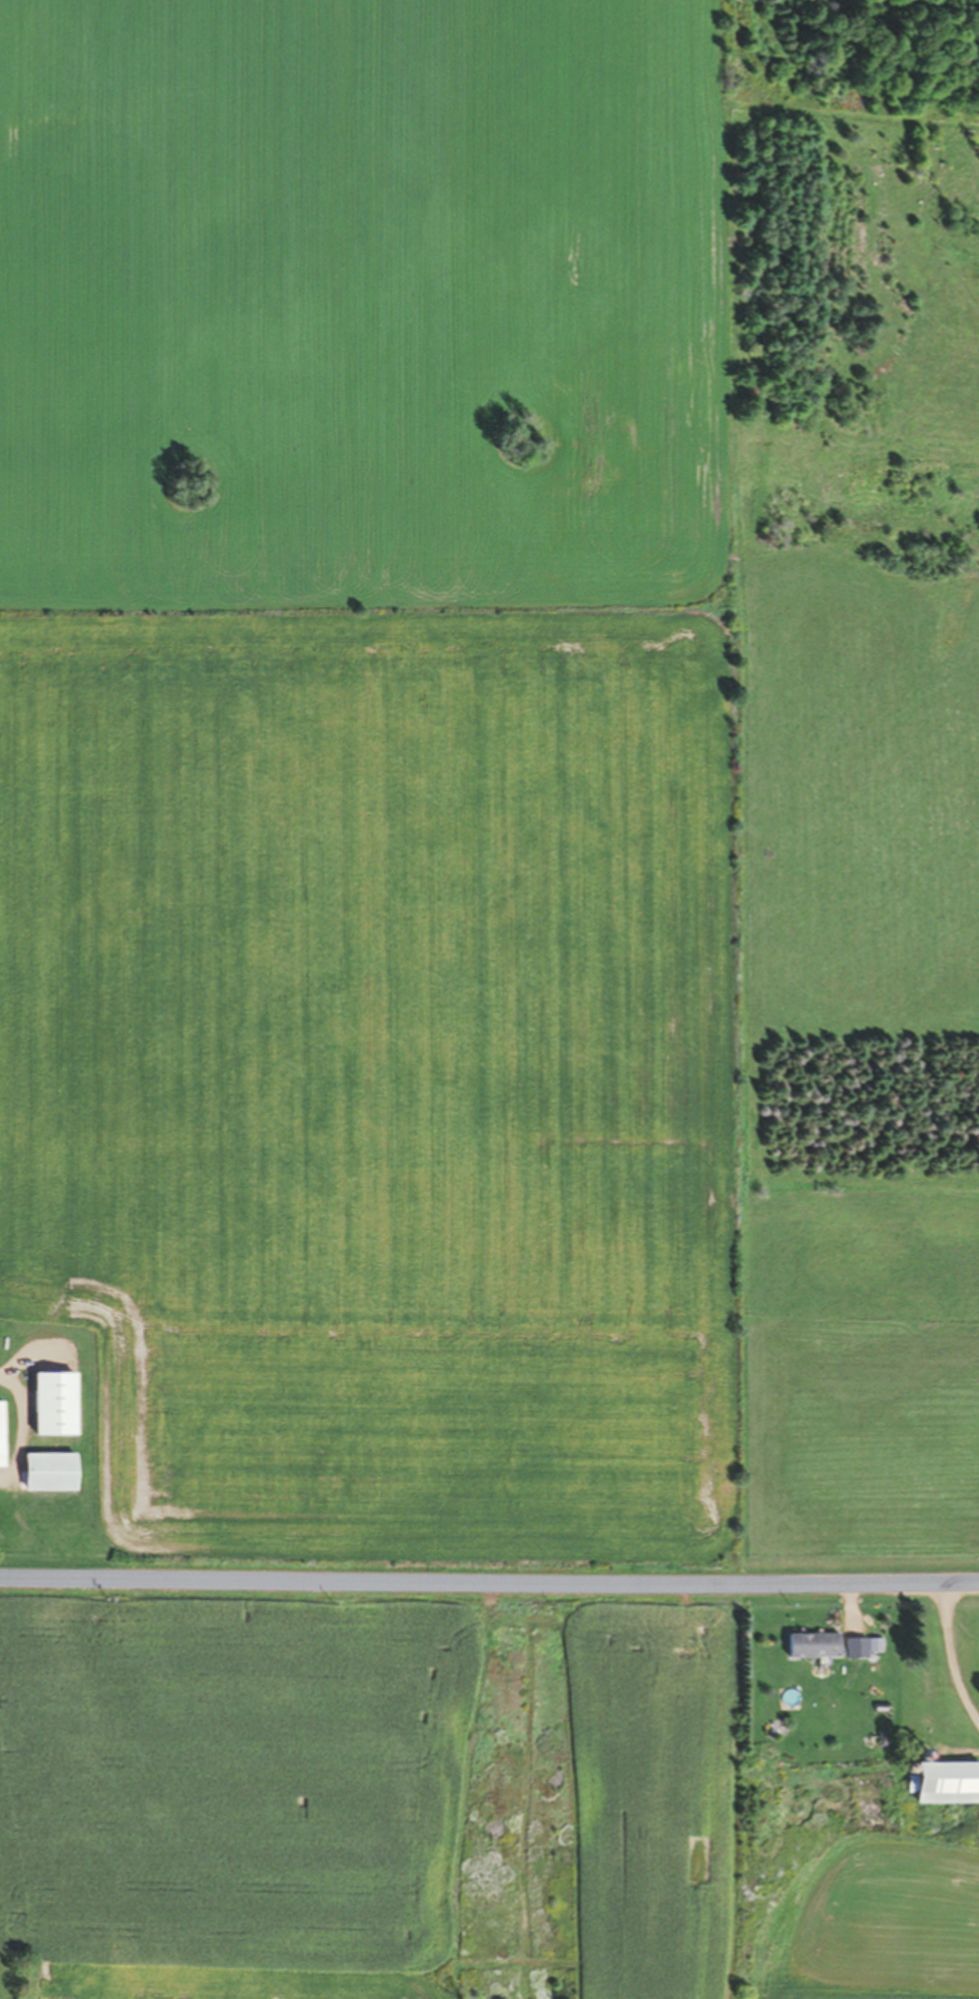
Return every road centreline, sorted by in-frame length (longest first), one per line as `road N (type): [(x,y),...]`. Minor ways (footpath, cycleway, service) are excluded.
road 1 (residential): [(978,1580),(0,1575)]

